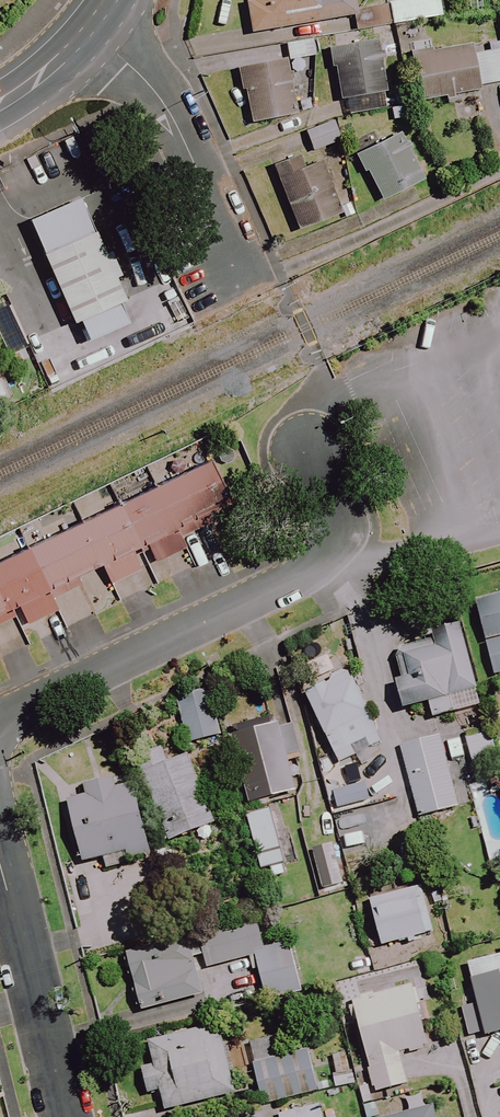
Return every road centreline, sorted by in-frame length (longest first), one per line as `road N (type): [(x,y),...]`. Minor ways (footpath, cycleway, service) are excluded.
road 1 (residential): [(0,717),(314,567),(334,522),(310,448)]
road 2 (residential): [(89,30),(168,109),(246,271)]
road 3 (residential): [(0,870),(65,1116)]

